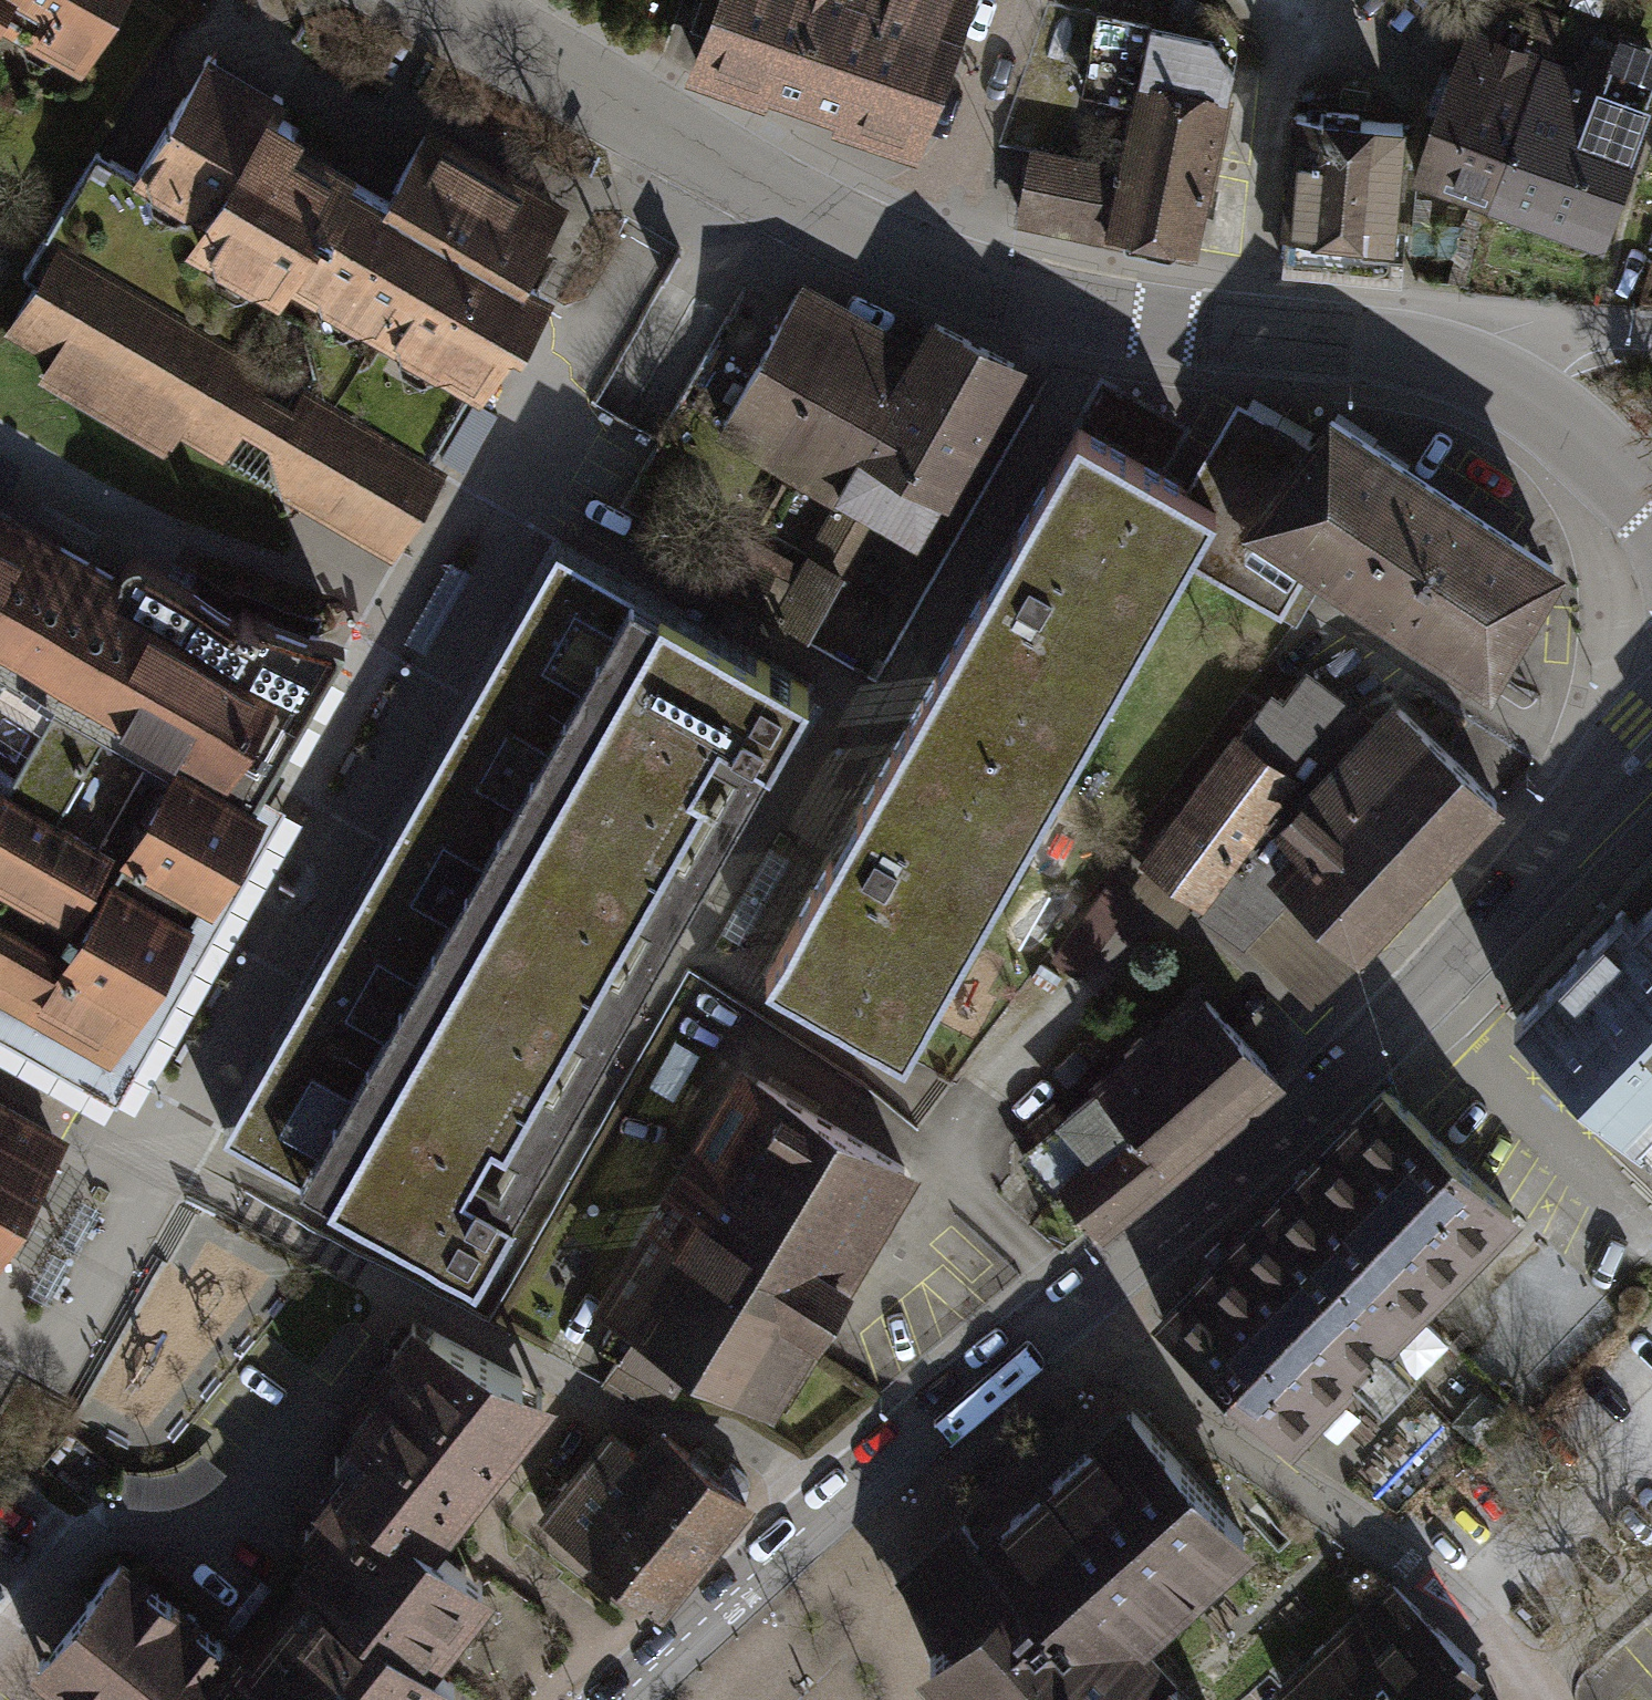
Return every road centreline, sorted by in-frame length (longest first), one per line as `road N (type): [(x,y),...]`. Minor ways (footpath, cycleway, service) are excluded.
road 1 (residential): [(437,0),(758,185),(923,264),(1107,317),(1376,348),(1460,366),(1560,424),(1651,510)]
road 2 (tertiary): [(1078,1297),(1283,1129),(1419,999),(1651,744)]
road 3 (residential): [(1078,1297),(1157,1381),(1295,1492),(1377,1542),(1456,1610),(1538,1699)]
road 4 (tertiary): [(620,1699),(815,1518),(1078,1297)]

